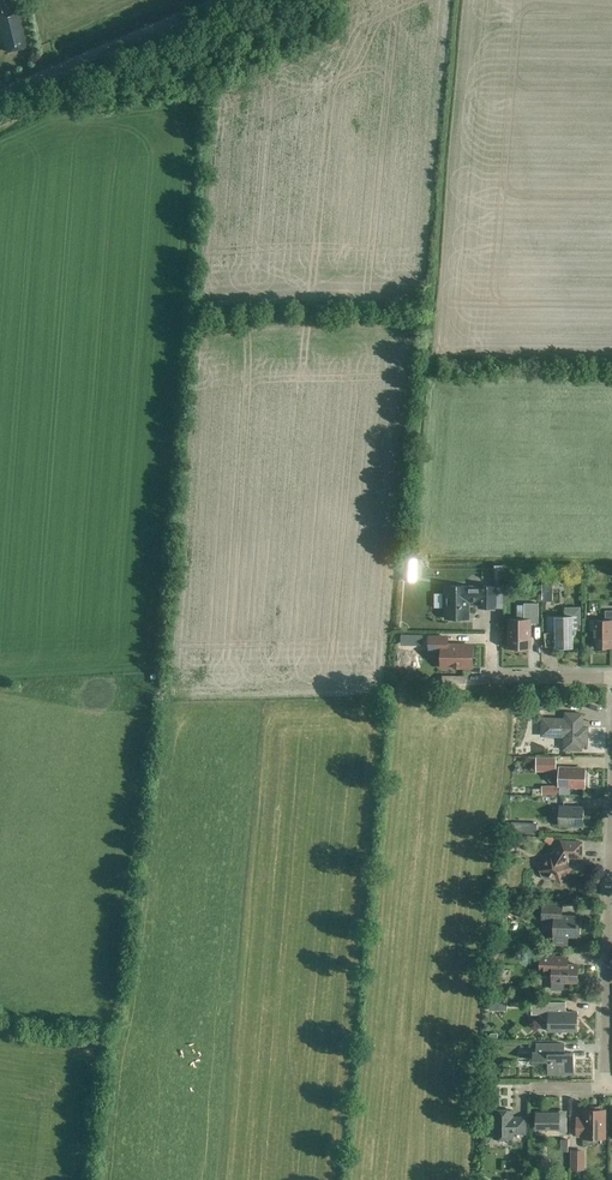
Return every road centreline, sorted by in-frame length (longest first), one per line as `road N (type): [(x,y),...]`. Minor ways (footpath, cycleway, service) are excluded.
road 1 (unclassified): [(0,94),(224,0)]
road 2 (residential): [(605,1087),(611,865)]
road 3 (residential): [(611,678),(491,678),(491,634)]

